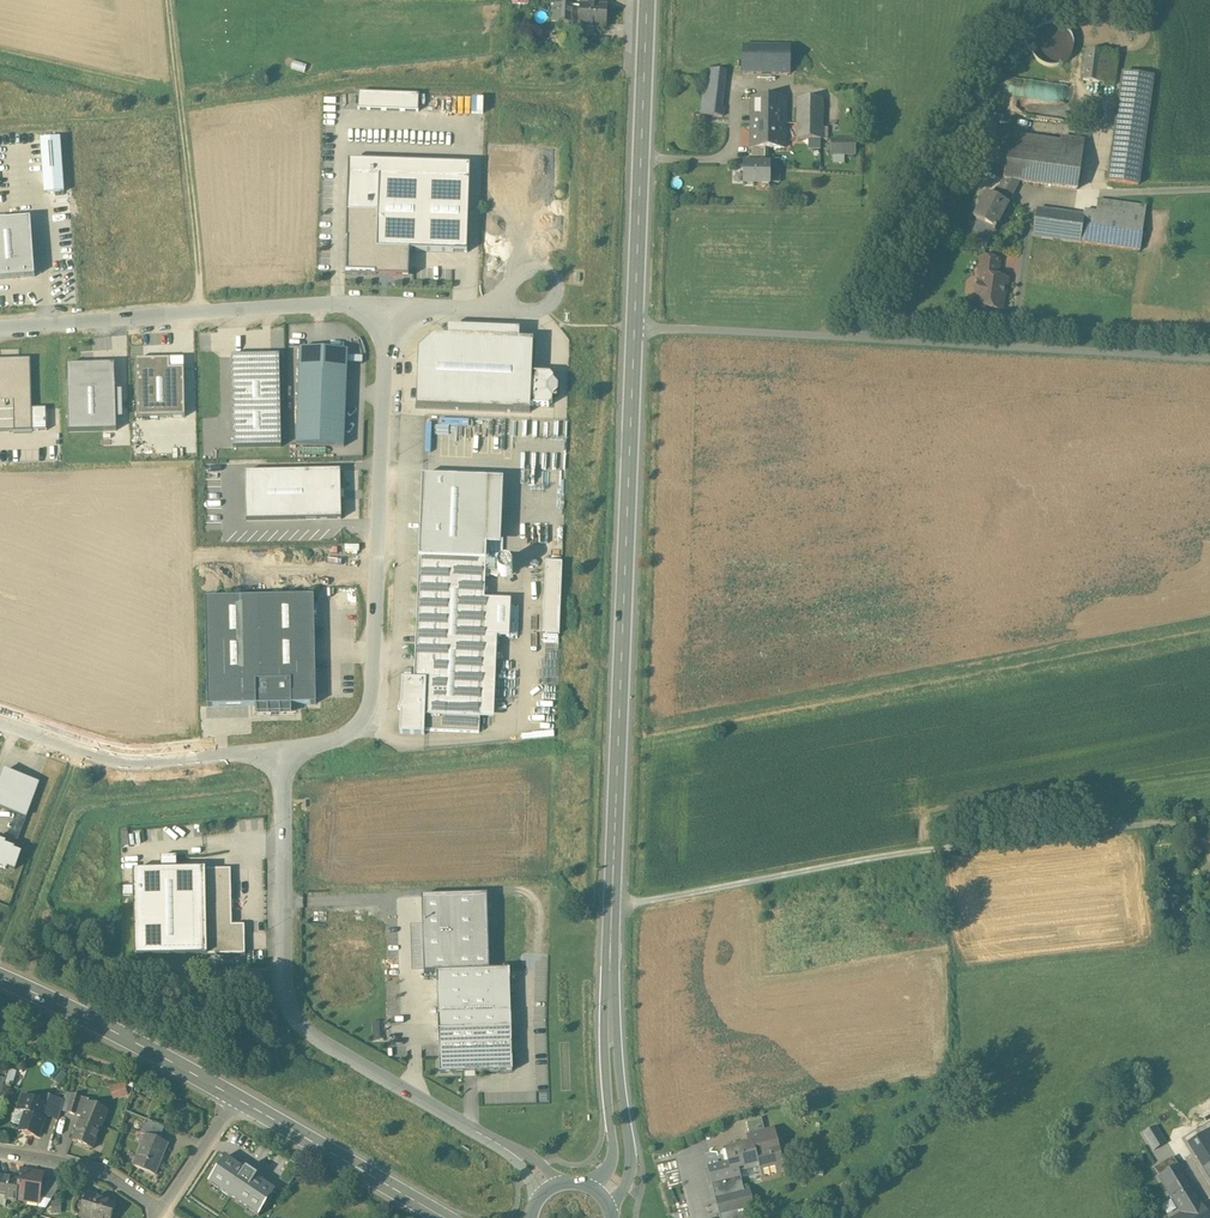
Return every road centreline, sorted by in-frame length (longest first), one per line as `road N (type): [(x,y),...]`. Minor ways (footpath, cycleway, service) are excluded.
road 1 (primary): [(634,325),(612,1034)]
road 2 (unclassified): [(634,325),(1209,359)]
road 3 (unclassified): [(516,1153),(318,1038),(291,1012),(284,751)]
road 4 (unclassified): [(284,751),(341,740),(370,704),(386,306)]
road 5 (unclassified): [(0,327),(386,306)]
road 6 (primary): [(647,0),(634,325)]
road 7 (track): [(202,312),(172,0)]
road 8 (unclassified): [(284,751),(131,763),(0,722)]
road 9 (secondary): [(236,1098),(0,977)]
road 10 (secondary): [(445,1217),(236,1098)]
road 11 (primary): [(611,1205),(631,1159),(612,1034)]
road 12 (residential): [(0,1152),(110,1177),(163,1212)]
road 13 (primary): [(612,1034),(614,1148),(606,1168),(586,1183)]
road 14 (residential): [(163,1212),(236,1098)]
road 15 (unclassified): [(482,308),(532,310),(554,301),(549,274),(516,279)]

